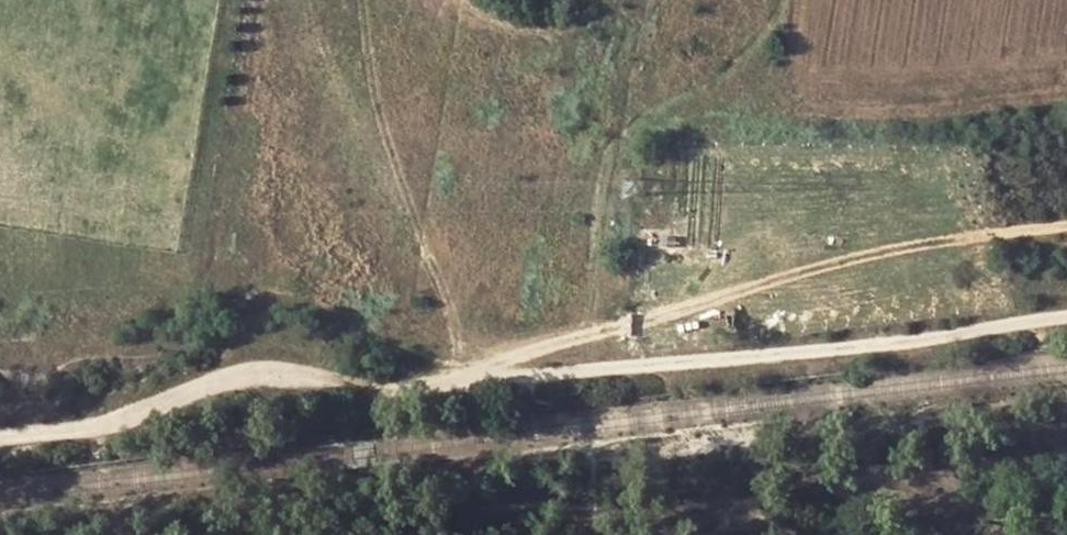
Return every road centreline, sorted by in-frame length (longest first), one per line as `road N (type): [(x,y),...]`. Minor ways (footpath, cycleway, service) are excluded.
road 1 (track): [(1066,308),(376,387),(276,374),(0,429)]
road 2 (track): [(352,384),(363,471),(375,504),(397,521),(1066,456)]

